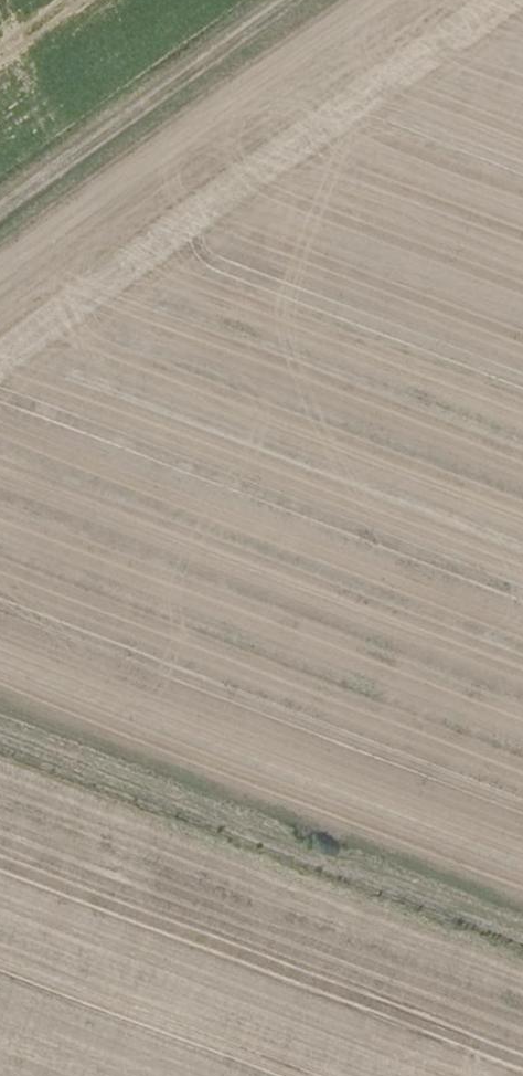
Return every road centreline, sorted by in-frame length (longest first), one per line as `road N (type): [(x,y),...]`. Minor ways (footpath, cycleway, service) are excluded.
road 1 (track): [(297,0),(0,221)]

